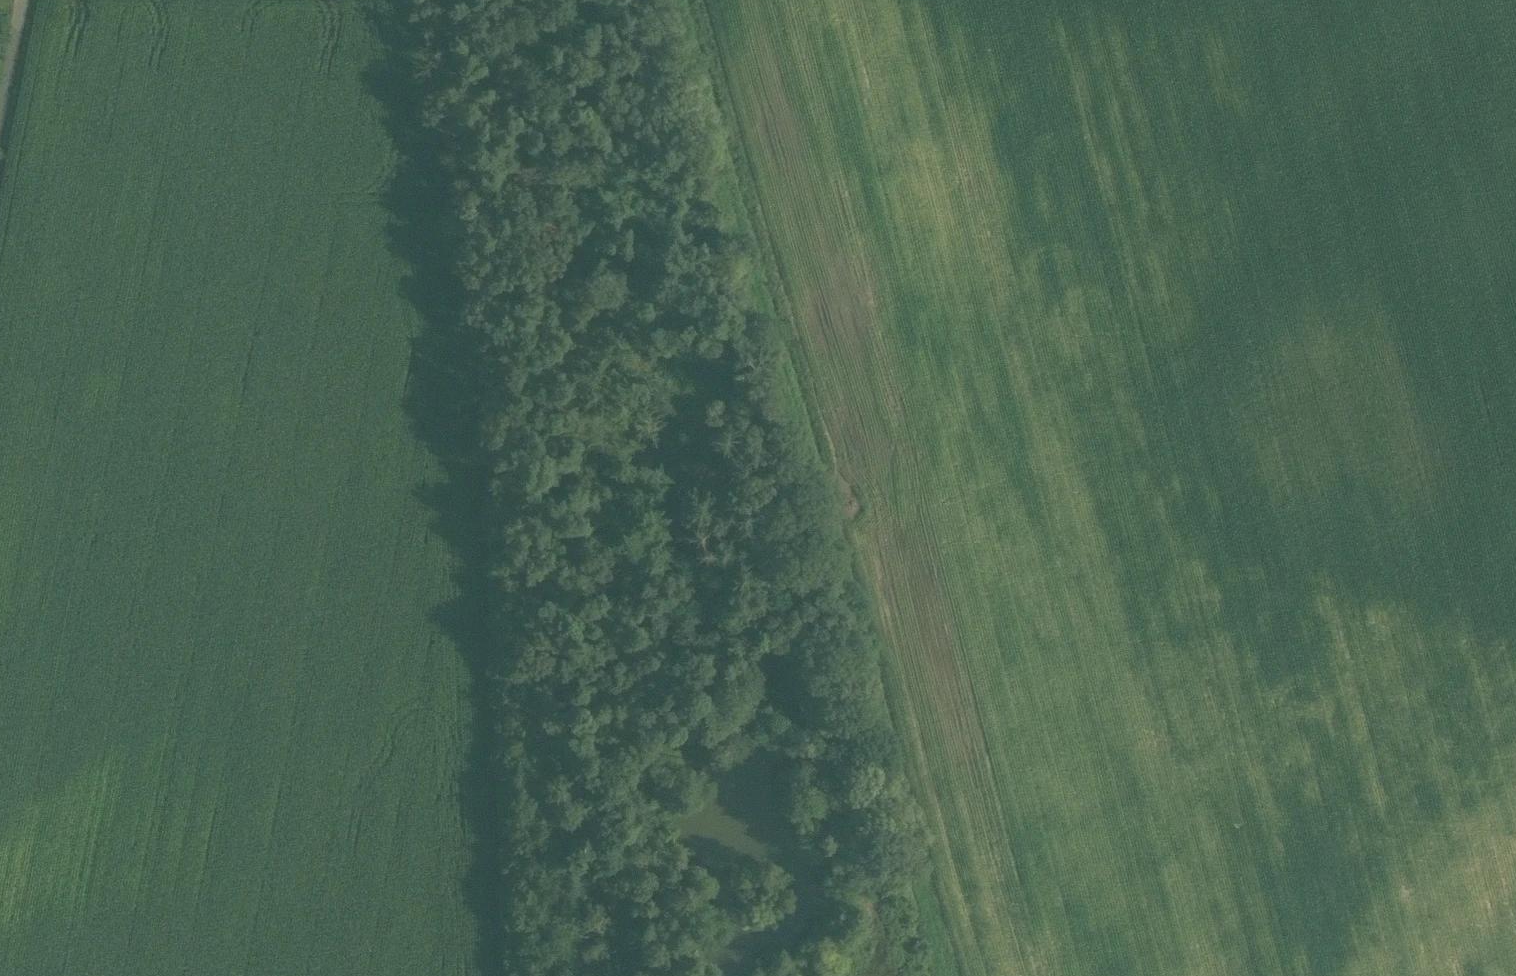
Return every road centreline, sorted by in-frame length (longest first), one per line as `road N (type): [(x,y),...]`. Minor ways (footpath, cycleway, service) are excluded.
road 1 (unclassified): [(0,134),(25,0)]

